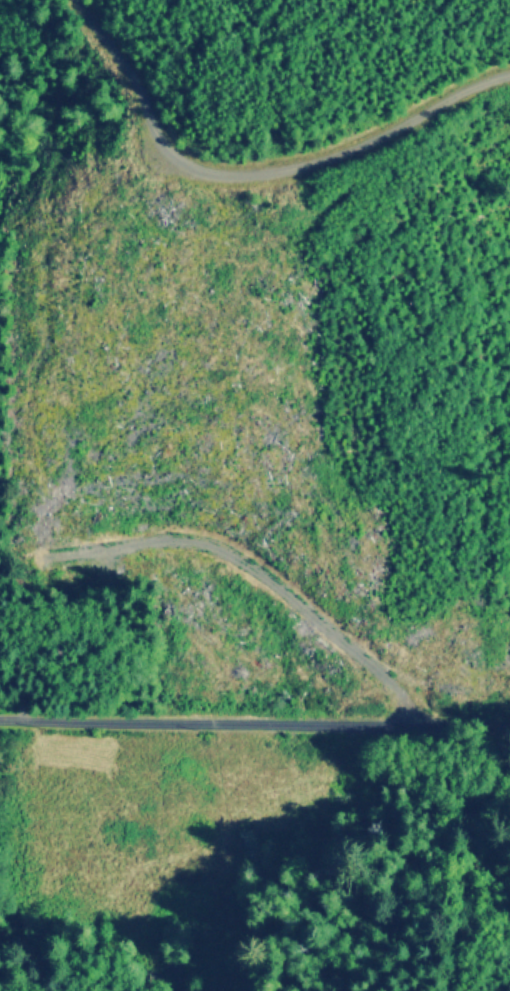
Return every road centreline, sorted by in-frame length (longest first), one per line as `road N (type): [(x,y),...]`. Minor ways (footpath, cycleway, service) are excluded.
road 1 (residential): [(509,87),(470,95),(354,171),(240,181),(182,150),(82,0)]
road 2 (residential): [(0,719),(509,726)]

